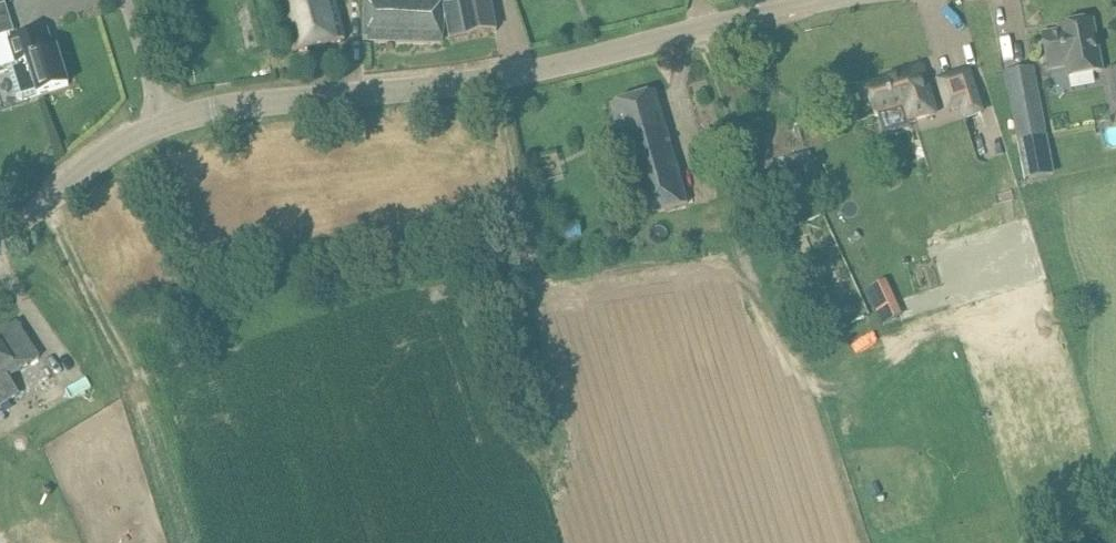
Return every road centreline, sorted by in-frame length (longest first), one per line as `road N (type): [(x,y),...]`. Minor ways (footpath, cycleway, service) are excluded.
road 1 (tertiary): [(166,124),(264,104),(491,79),(830,0)]
road 2 (tertiary): [(0,242),(99,159),(166,124)]
road 3 (unclassified): [(166,124),(125,0)]

